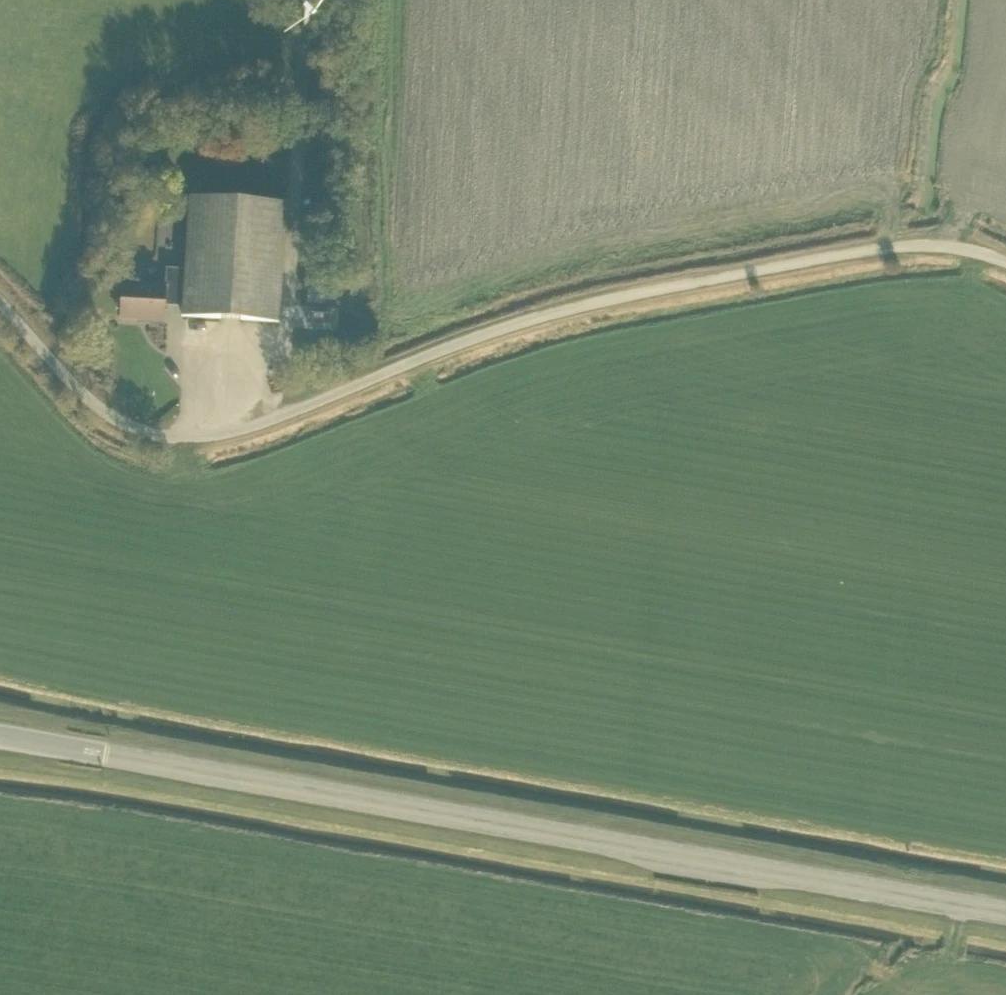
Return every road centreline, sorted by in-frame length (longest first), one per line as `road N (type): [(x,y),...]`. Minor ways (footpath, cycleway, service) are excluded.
road 1 (unclassified): [(1005,262),(945,248),(879,248),(663,290),(502,331),(258,425),(183,440),(108,416),(0,303)]
road 2 (primary): [(1005,914),(0,737)]

